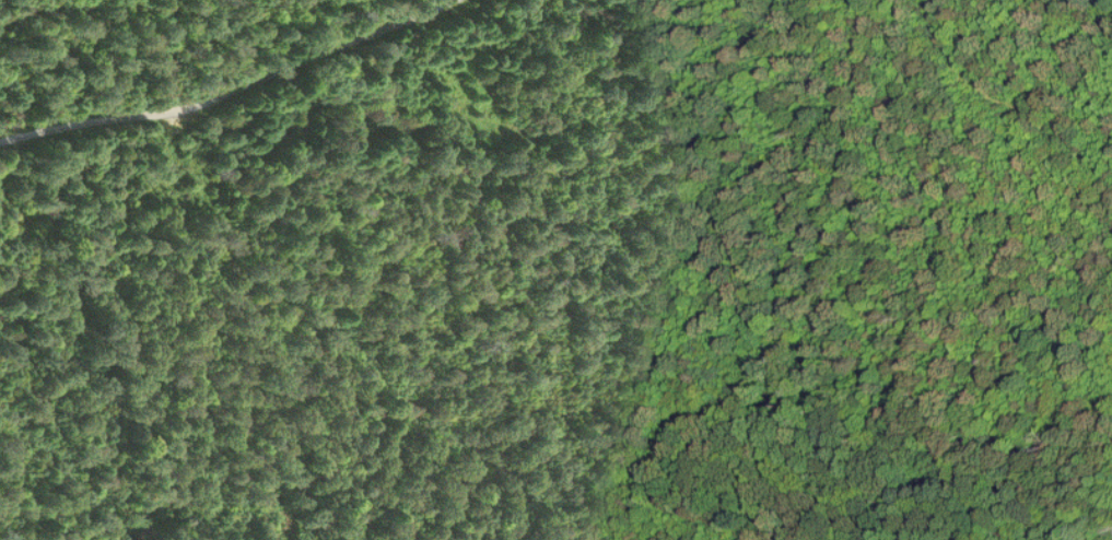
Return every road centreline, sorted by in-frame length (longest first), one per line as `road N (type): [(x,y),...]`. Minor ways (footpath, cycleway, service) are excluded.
road 1 (residential): [(0,141),(177,110),(455,0)]

